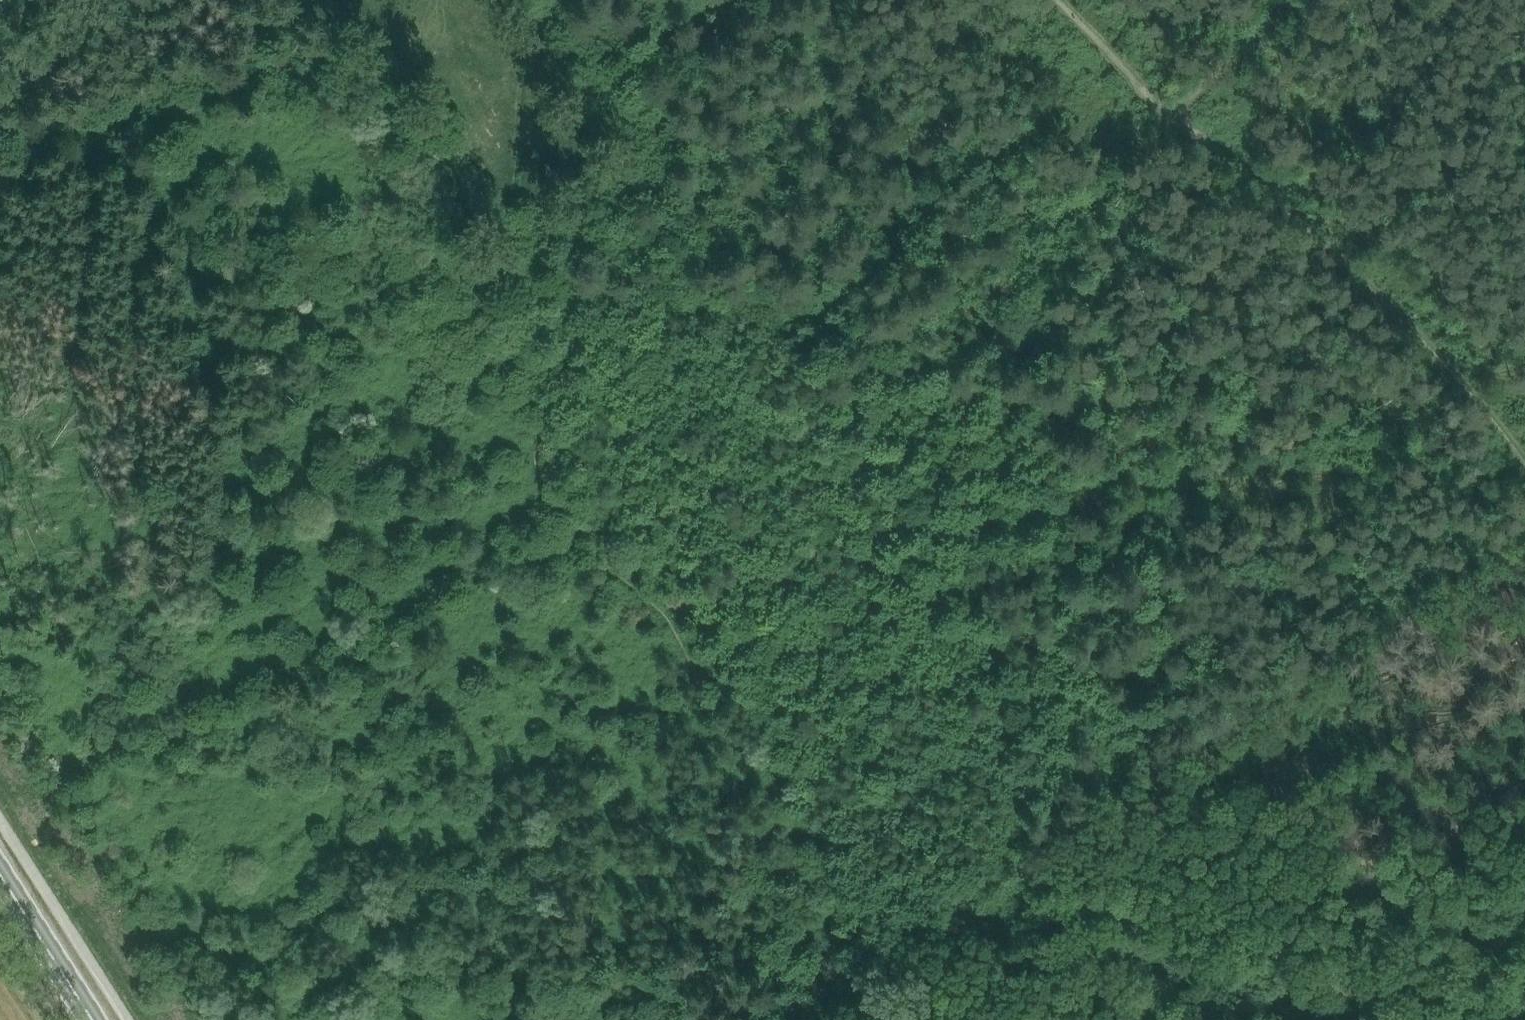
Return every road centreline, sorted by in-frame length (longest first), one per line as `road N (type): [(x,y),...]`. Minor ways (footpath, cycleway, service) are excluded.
road 1 (track): [(840,996),(1005,899),(1051,910),(1155,985),(1233,1003),(1312,1000),(1426,974),(1524,926)]
road 2 (track): [(1524,468),(1373,296),(1170,111)]
road 3 (track): [(1051,0),(1170,111),(1195,96),(1278,0)]
road 4 (secondary): [(93,1019),(0,874)]
road 5 (unclassified): [(626,0),(656,41),(683,49),(720,32),(730,0)]

